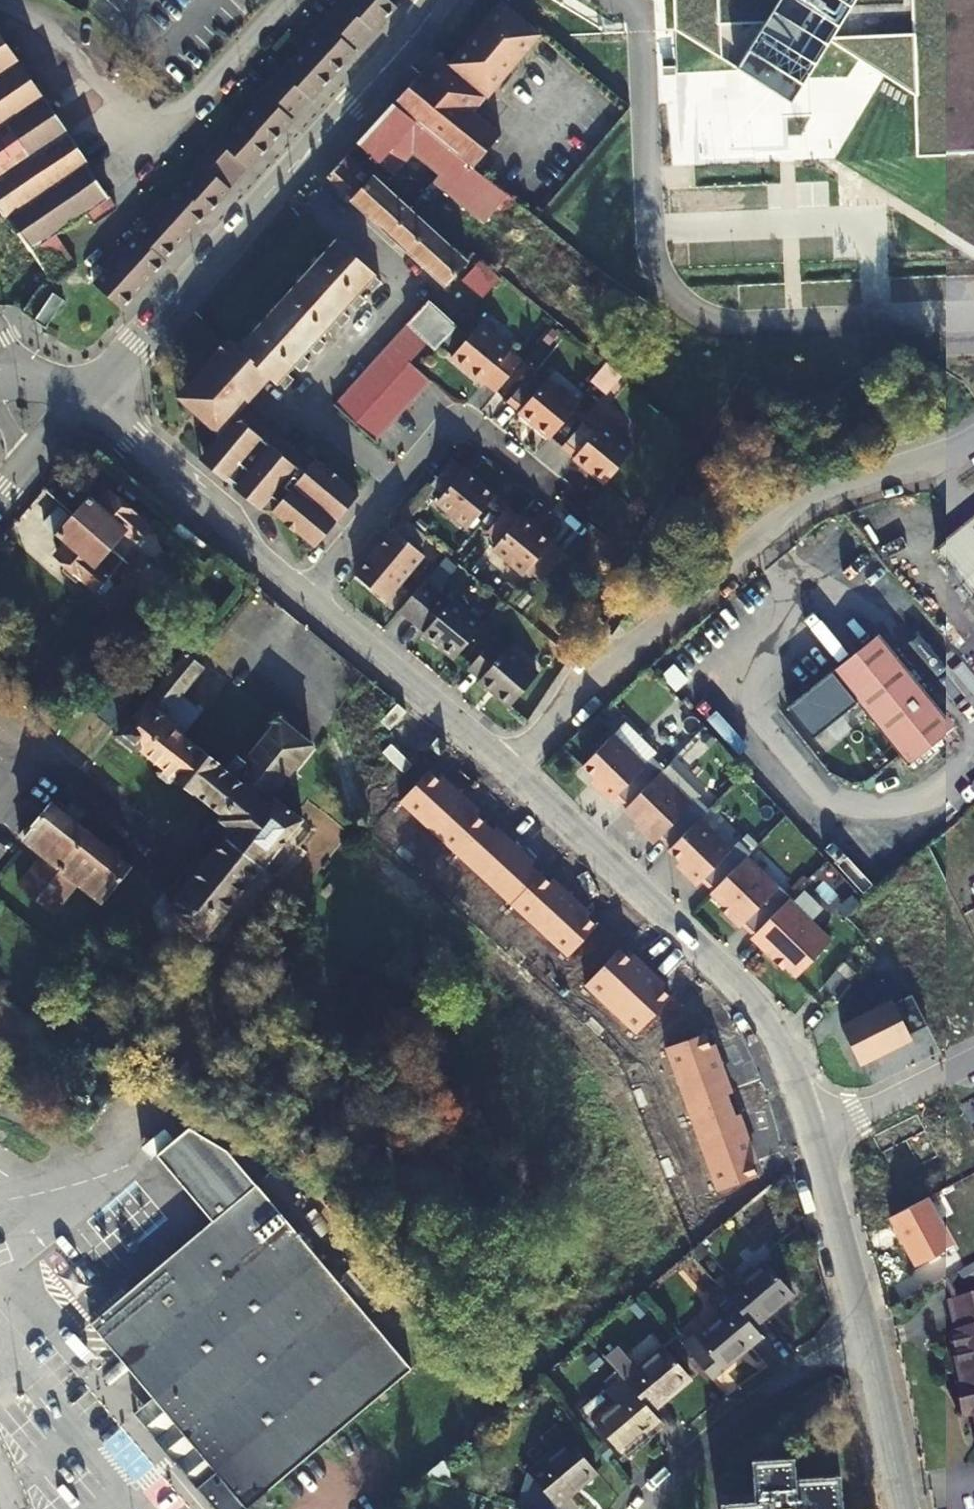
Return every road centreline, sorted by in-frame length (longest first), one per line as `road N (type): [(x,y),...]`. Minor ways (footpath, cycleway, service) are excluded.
road 1 (residential): [(512,767),(810,496),(973,441)]
road 2 (tertiary): [(90,401),(440,0)]
road 3 (residential): [(512,767),(749,1002),(792,1072),(810,1137)]
road 4 (residential): [(322,207),(406,286),(299,416),(391,498)]
road 5 (residential): [(90,401),(307,598)]
road 6 (residential): [(870,1348),(759,1407),(698,1455),(656,1508)]
road 7 (residential): [(307,598),(512,767)]
road 8 (residential): [(391,498),(450,423),(476,425),(583,513)]
road 9 (residential): [(291,0),(130,175)]
road 10 (residential): [(810,1137),(870,1348)]
road 11 (residential): [(810,1137),(973,1057)]
road 12 (residential): [(870,1348),(904,1508)]
road 13 (residential): [(307,598),(391,498)]

